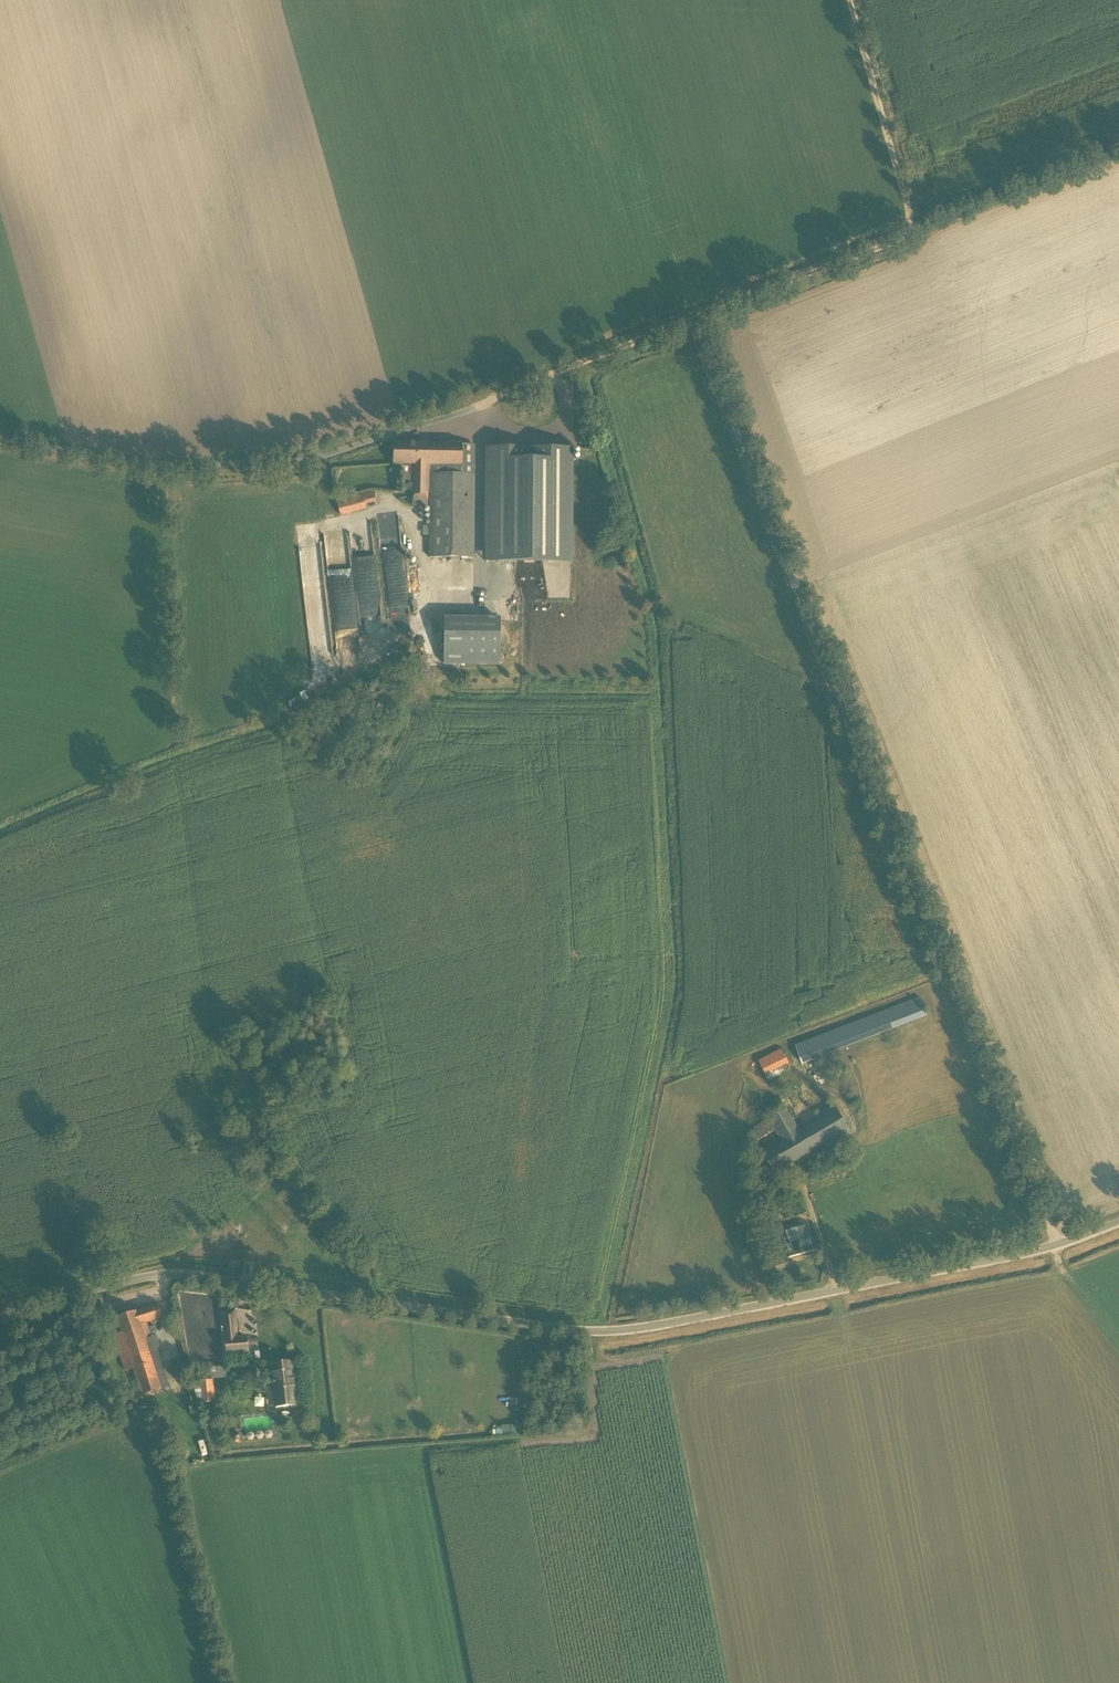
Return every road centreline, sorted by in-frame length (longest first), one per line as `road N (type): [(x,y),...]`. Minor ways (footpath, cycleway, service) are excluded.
road 1 (unclassified): [(0,1315),(157,1273),(203,1273),(647,1327),(1028,1256),(1118,1223)]
road 2 (track): [(1118,1344),(1054,1249),(695,320)]
road 3 (unclassified): [(0,432),(198,461),(347,451),(895,241),(912,221)]
road 4 (track): [(912,221),(851,0)]

